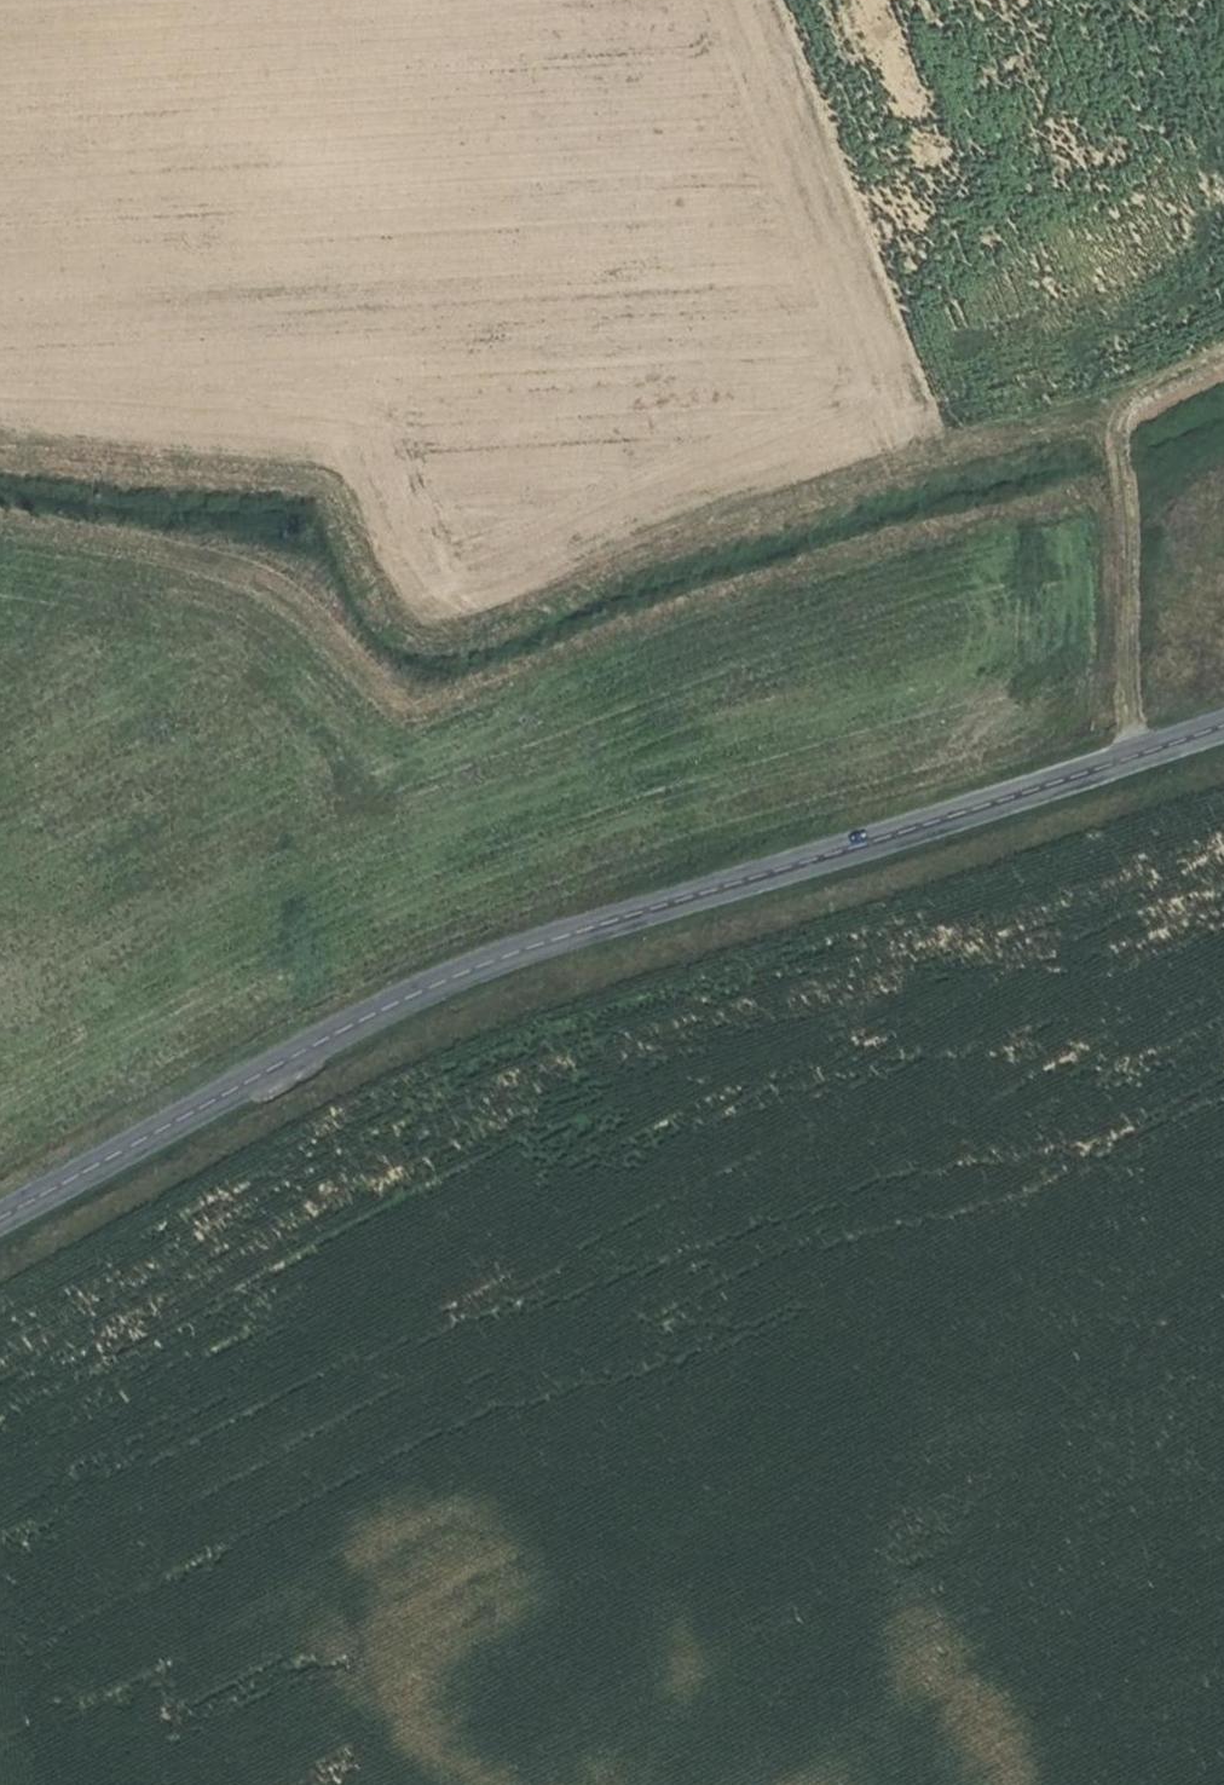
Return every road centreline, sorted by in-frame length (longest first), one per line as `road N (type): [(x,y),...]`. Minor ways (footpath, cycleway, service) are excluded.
road 1 (tertiary): [(1223,725),(648,913),(416,1001),(0,1213)]
road 2 (track): [(1131,759),(1131,443),(1140,407),(1223,358)]

